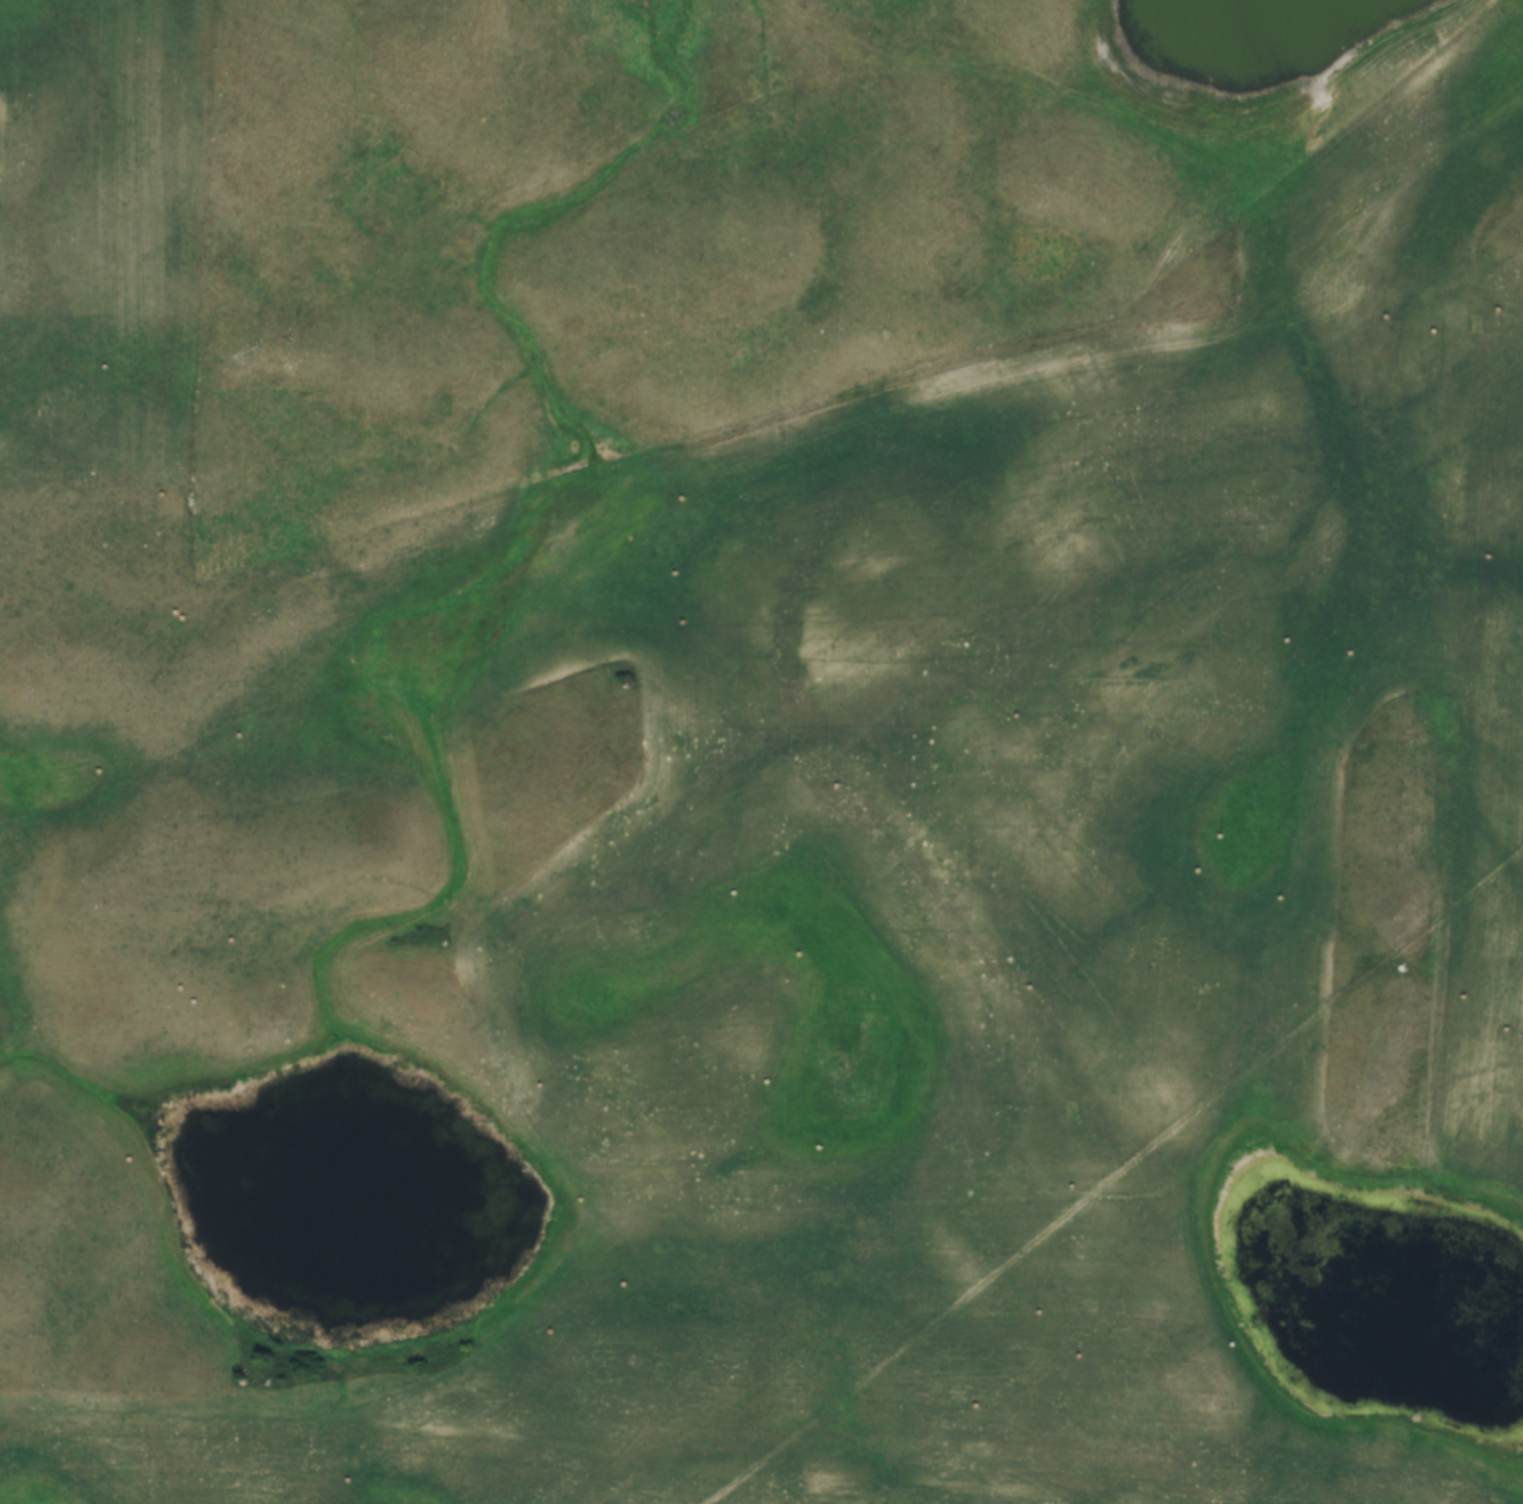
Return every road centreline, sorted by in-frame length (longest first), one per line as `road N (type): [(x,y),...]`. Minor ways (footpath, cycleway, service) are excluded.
road 1 (track): [(1368,511),(1398,296),(1462,176),(1522,87)]

